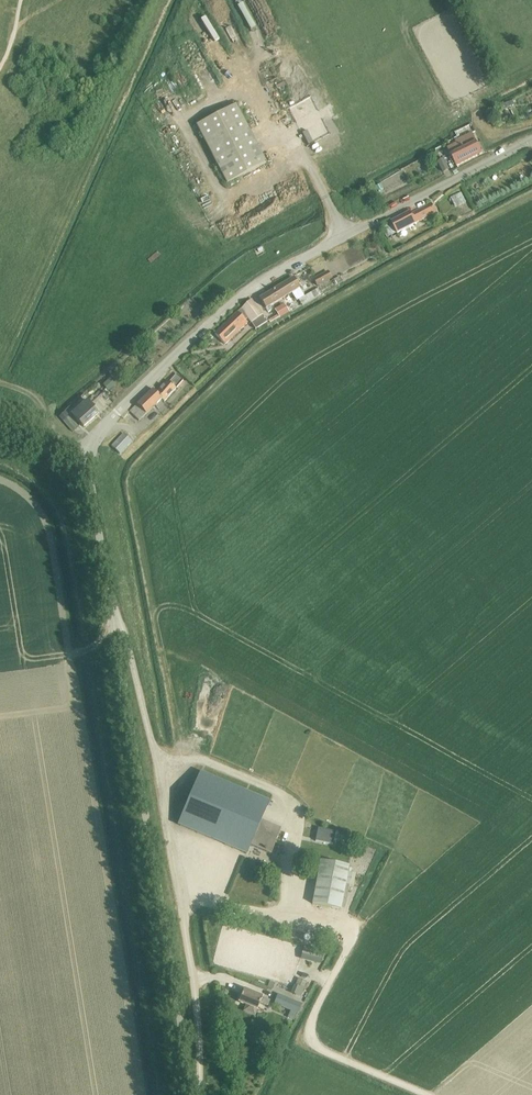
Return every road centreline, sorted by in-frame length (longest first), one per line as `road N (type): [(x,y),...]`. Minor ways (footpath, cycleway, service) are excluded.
road 1 (unclassified): [(193,1094),(83,456)]
road 2 (residential): [(117,413),(255,285),(531,140)]
road 3 (track): [(425,1094),(311,1040),(314,1014),(352,940),(342,927)]

